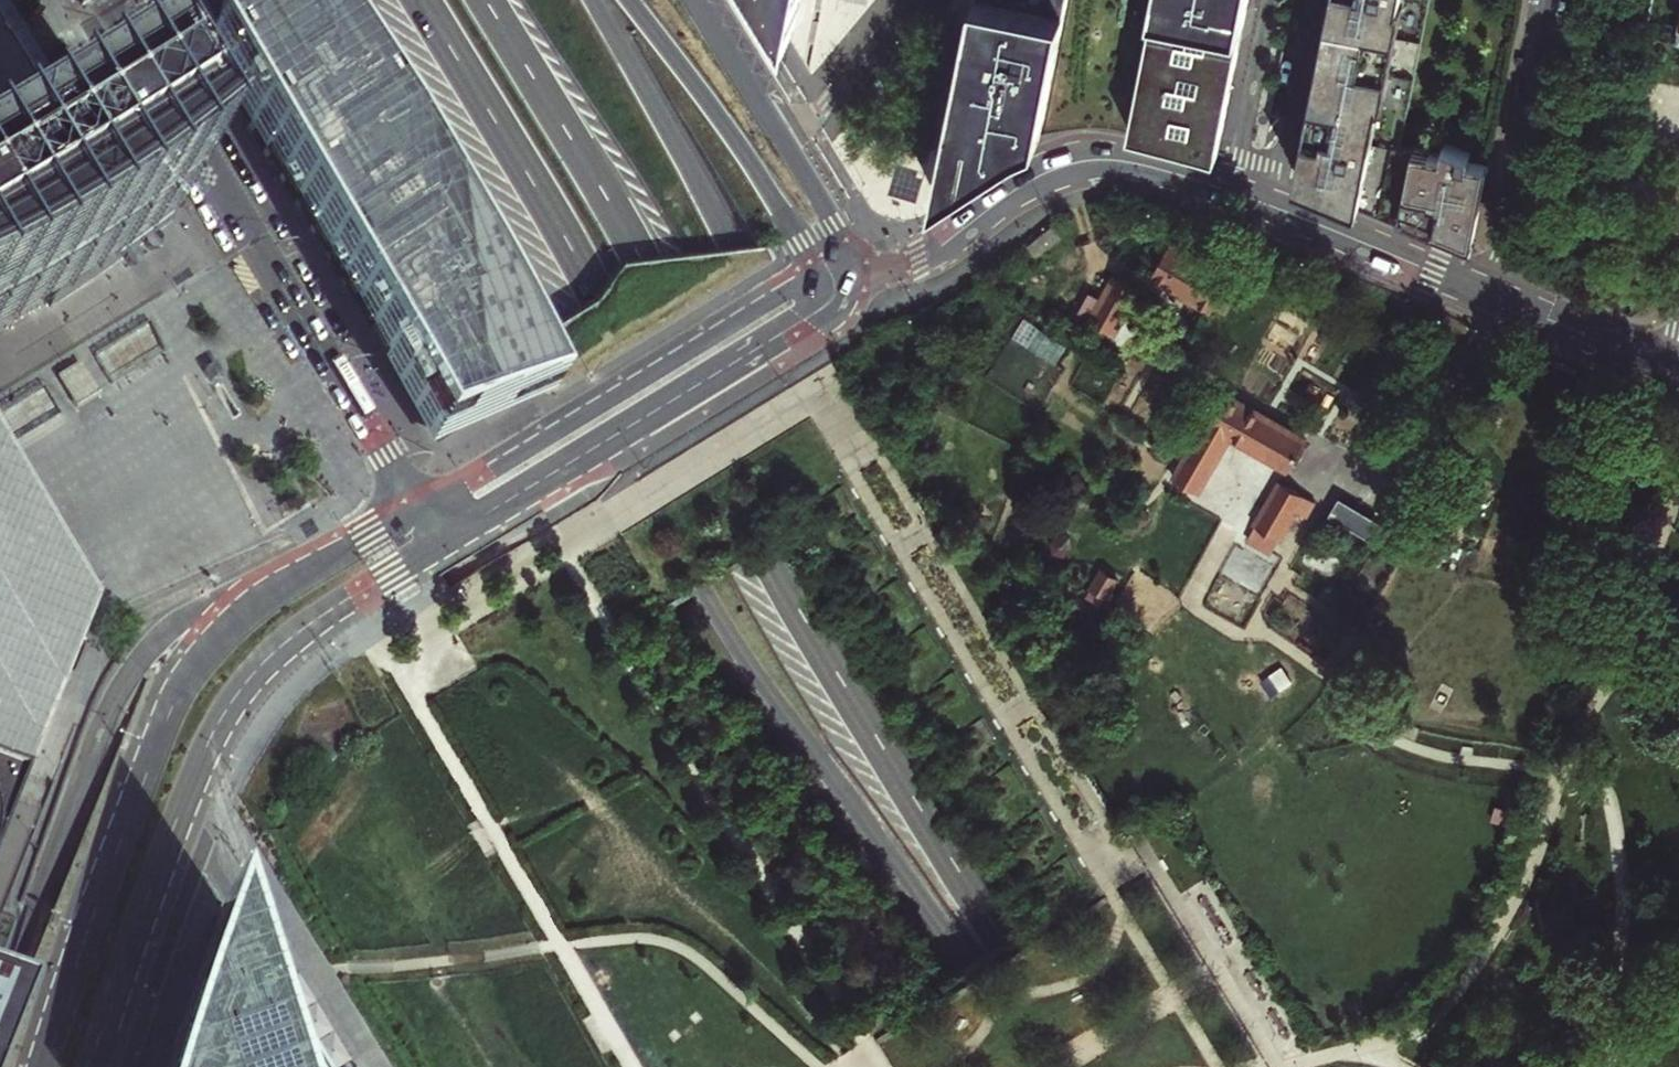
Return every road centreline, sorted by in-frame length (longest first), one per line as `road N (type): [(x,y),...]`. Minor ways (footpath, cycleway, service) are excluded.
road 1 (trunk): [(1143,1066),(486,0)]
road 2 (trunk): [(421,0),(1072,1066)]
road 3 (trunk): [(1230,1066),(592,0)]
road 4 (primary): [(96,1066),(147,906),(235,702),(304,632),(464,531)]
road 5 (primary): [(106,0),(421,509)]
road 6 (primary): [(288,583),(215,644),(173,699),(40,1066)]
road 7 (residential): [(288,583),(200,613),(136,664),(0,957)]
road 8 (primary): [(814,271),(421,509)]
road 9 (tertiary): [(1232,192),(1121,161),(1080,161),(1024,185),(923,257),(862,270)]
road 10 (primary): [(464,531),(787,341)]
road 11 (trunk): [(814,271),(723,123),(630,0)]
road 12 (residential): [(1548,0),(1506,232),(1485,293)]
road 13 (tertiary): [(1485,293),(1271,205)]
road 14 (tertiary): [(1678,375),(1485,293)]
road 15 (residential): [(1271,205),(1311,0)]
road 16 (residential): [(1271,0),(1232,192)]
road 17 (residential): [(910,0),(824,105),(782,133)]
road 18 (tertiary): [(862,270),(782,133)]
road 19 (tertiary): [(782,133),(698,0)]
road 20 (primary): [(421,509),(288,583)]

